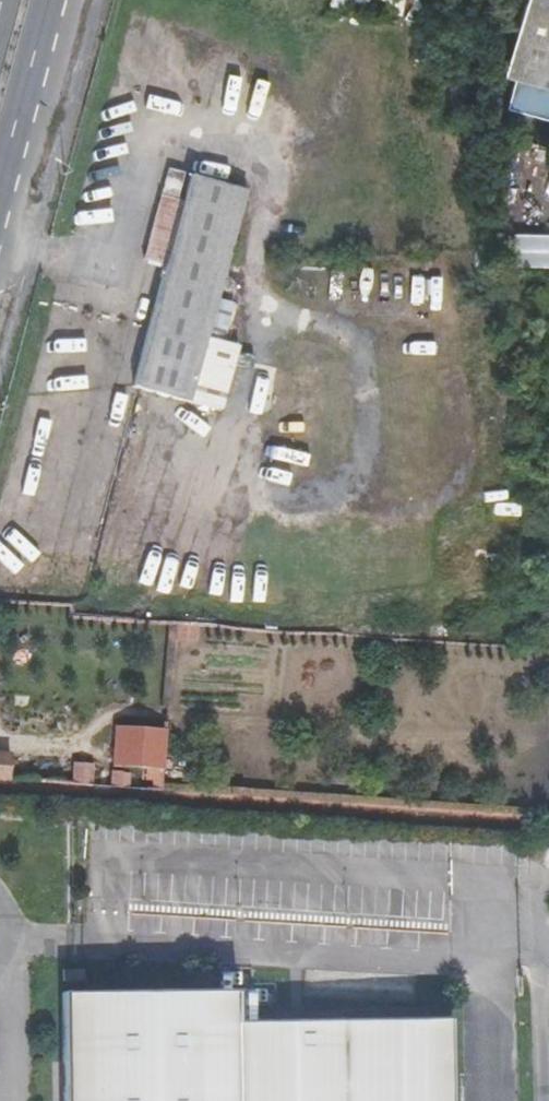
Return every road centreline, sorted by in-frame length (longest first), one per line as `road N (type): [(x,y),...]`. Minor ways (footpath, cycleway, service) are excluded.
road 1 (primary): [(0,180),(48,0)]

